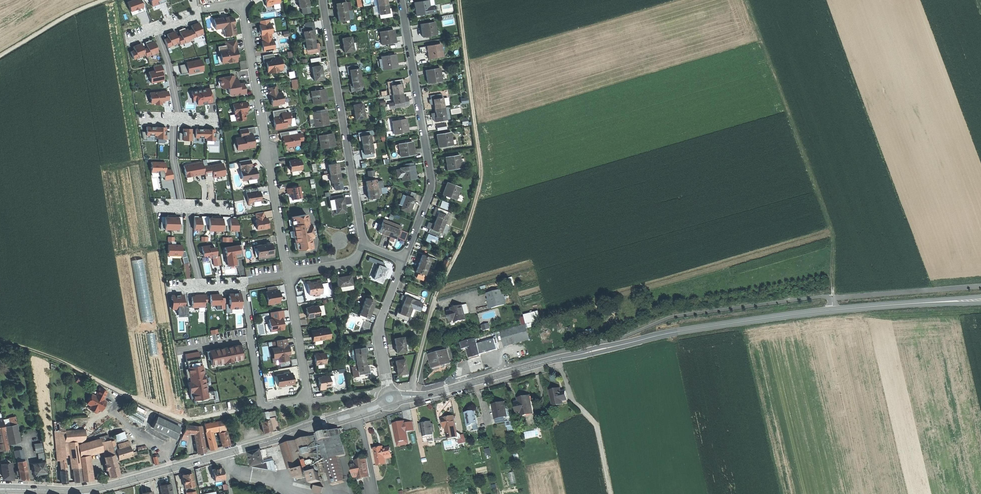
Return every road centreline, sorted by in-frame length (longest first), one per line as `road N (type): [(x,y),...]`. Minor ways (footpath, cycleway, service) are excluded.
road 1 (secondary): [(980,299),(677,332),(447,390)]
road 2 (residential): [(287,274),(242,9),(207,9),(156,30)]
road 3 (track): [(746,0),(834,234),(832,310)]
road 4 (track): [(436,295),(465,236),(481,174),(459,0)]
road 5 (residential): [(403,260),(431,182),(401,0)]
road 6 (residential): [(323,0),(362,244)]
road 7 (secondary): [(223,454),(104,487),(43,490)]
road 8 (track): [(559,358),(569,393),(596,425),(612,493)]
road 9 (residential): [(389,392),(380,326),(403,260)]
road 10 (residential): [(304,398),(287,274)]

